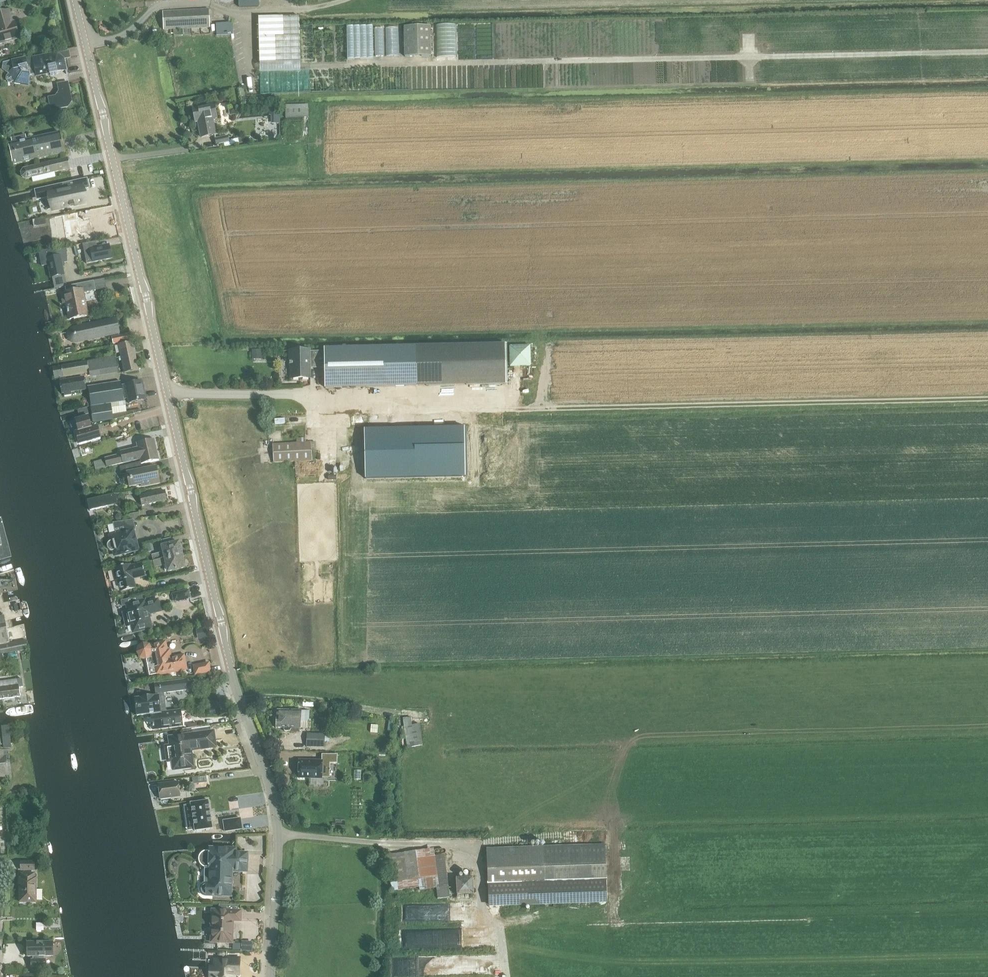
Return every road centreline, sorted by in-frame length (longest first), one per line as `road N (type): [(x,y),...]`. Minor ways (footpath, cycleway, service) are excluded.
road 1 (unclassified): [(271,976),(278,822),(232,671),(75,0)]

